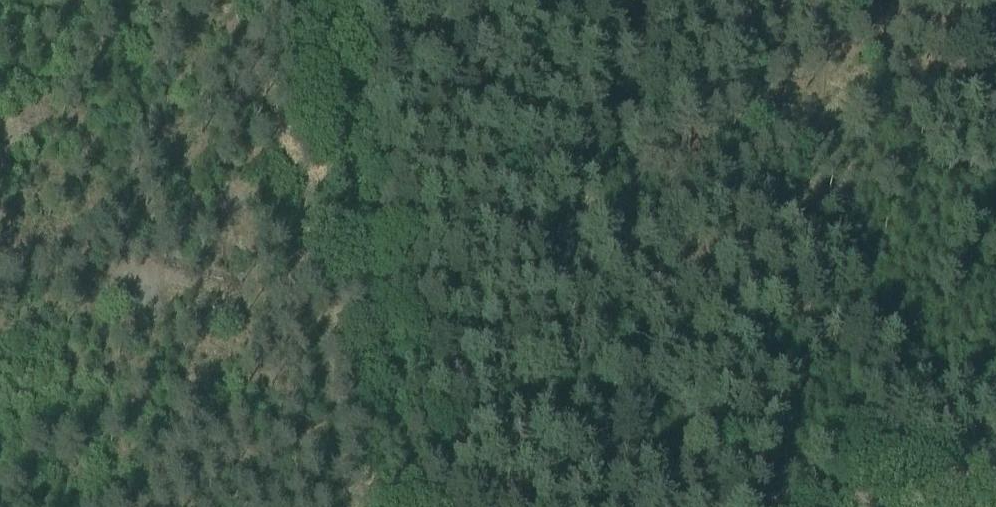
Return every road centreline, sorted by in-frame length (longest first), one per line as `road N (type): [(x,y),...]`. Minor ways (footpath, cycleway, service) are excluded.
road 1 (track): [(319,0),(419,506)]

